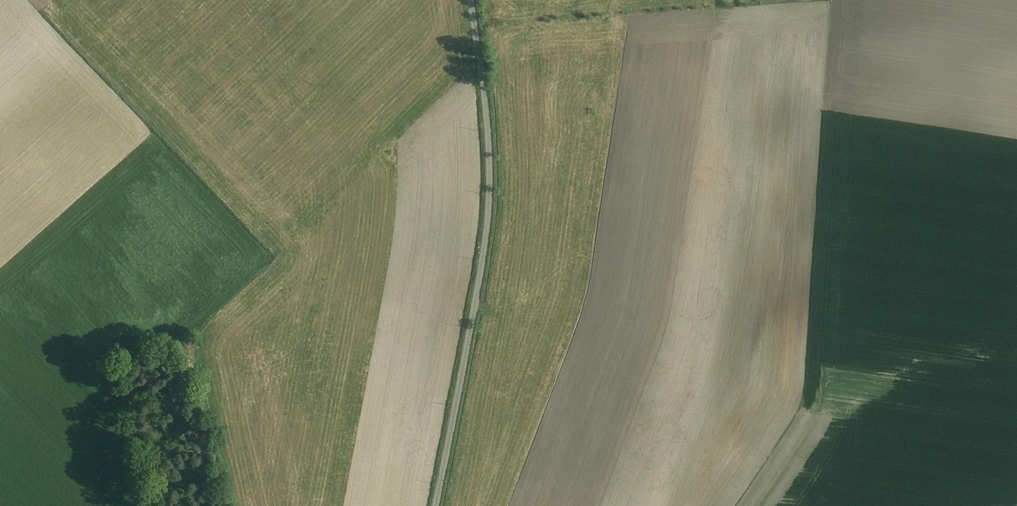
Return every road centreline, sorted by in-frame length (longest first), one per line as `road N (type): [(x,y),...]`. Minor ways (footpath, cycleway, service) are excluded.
road 1 (unclassified): [(438,505),(488,237),(474,0)]

